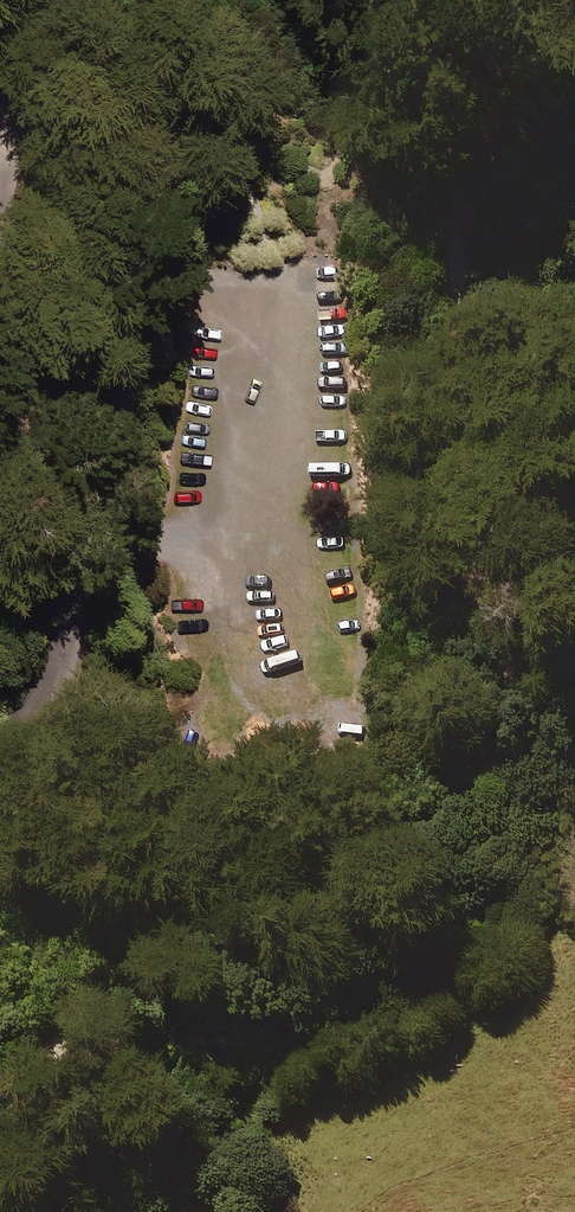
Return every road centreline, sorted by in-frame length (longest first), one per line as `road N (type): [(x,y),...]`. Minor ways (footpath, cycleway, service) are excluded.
road 1 (track): [(515,0),(521,53),(514,101),(454,269),(500,771),(450,844),(364,854),(187,945),(43,1073),(0,1094)]
road 2 (residential): [(0,769),(82,596),(139,272)]

